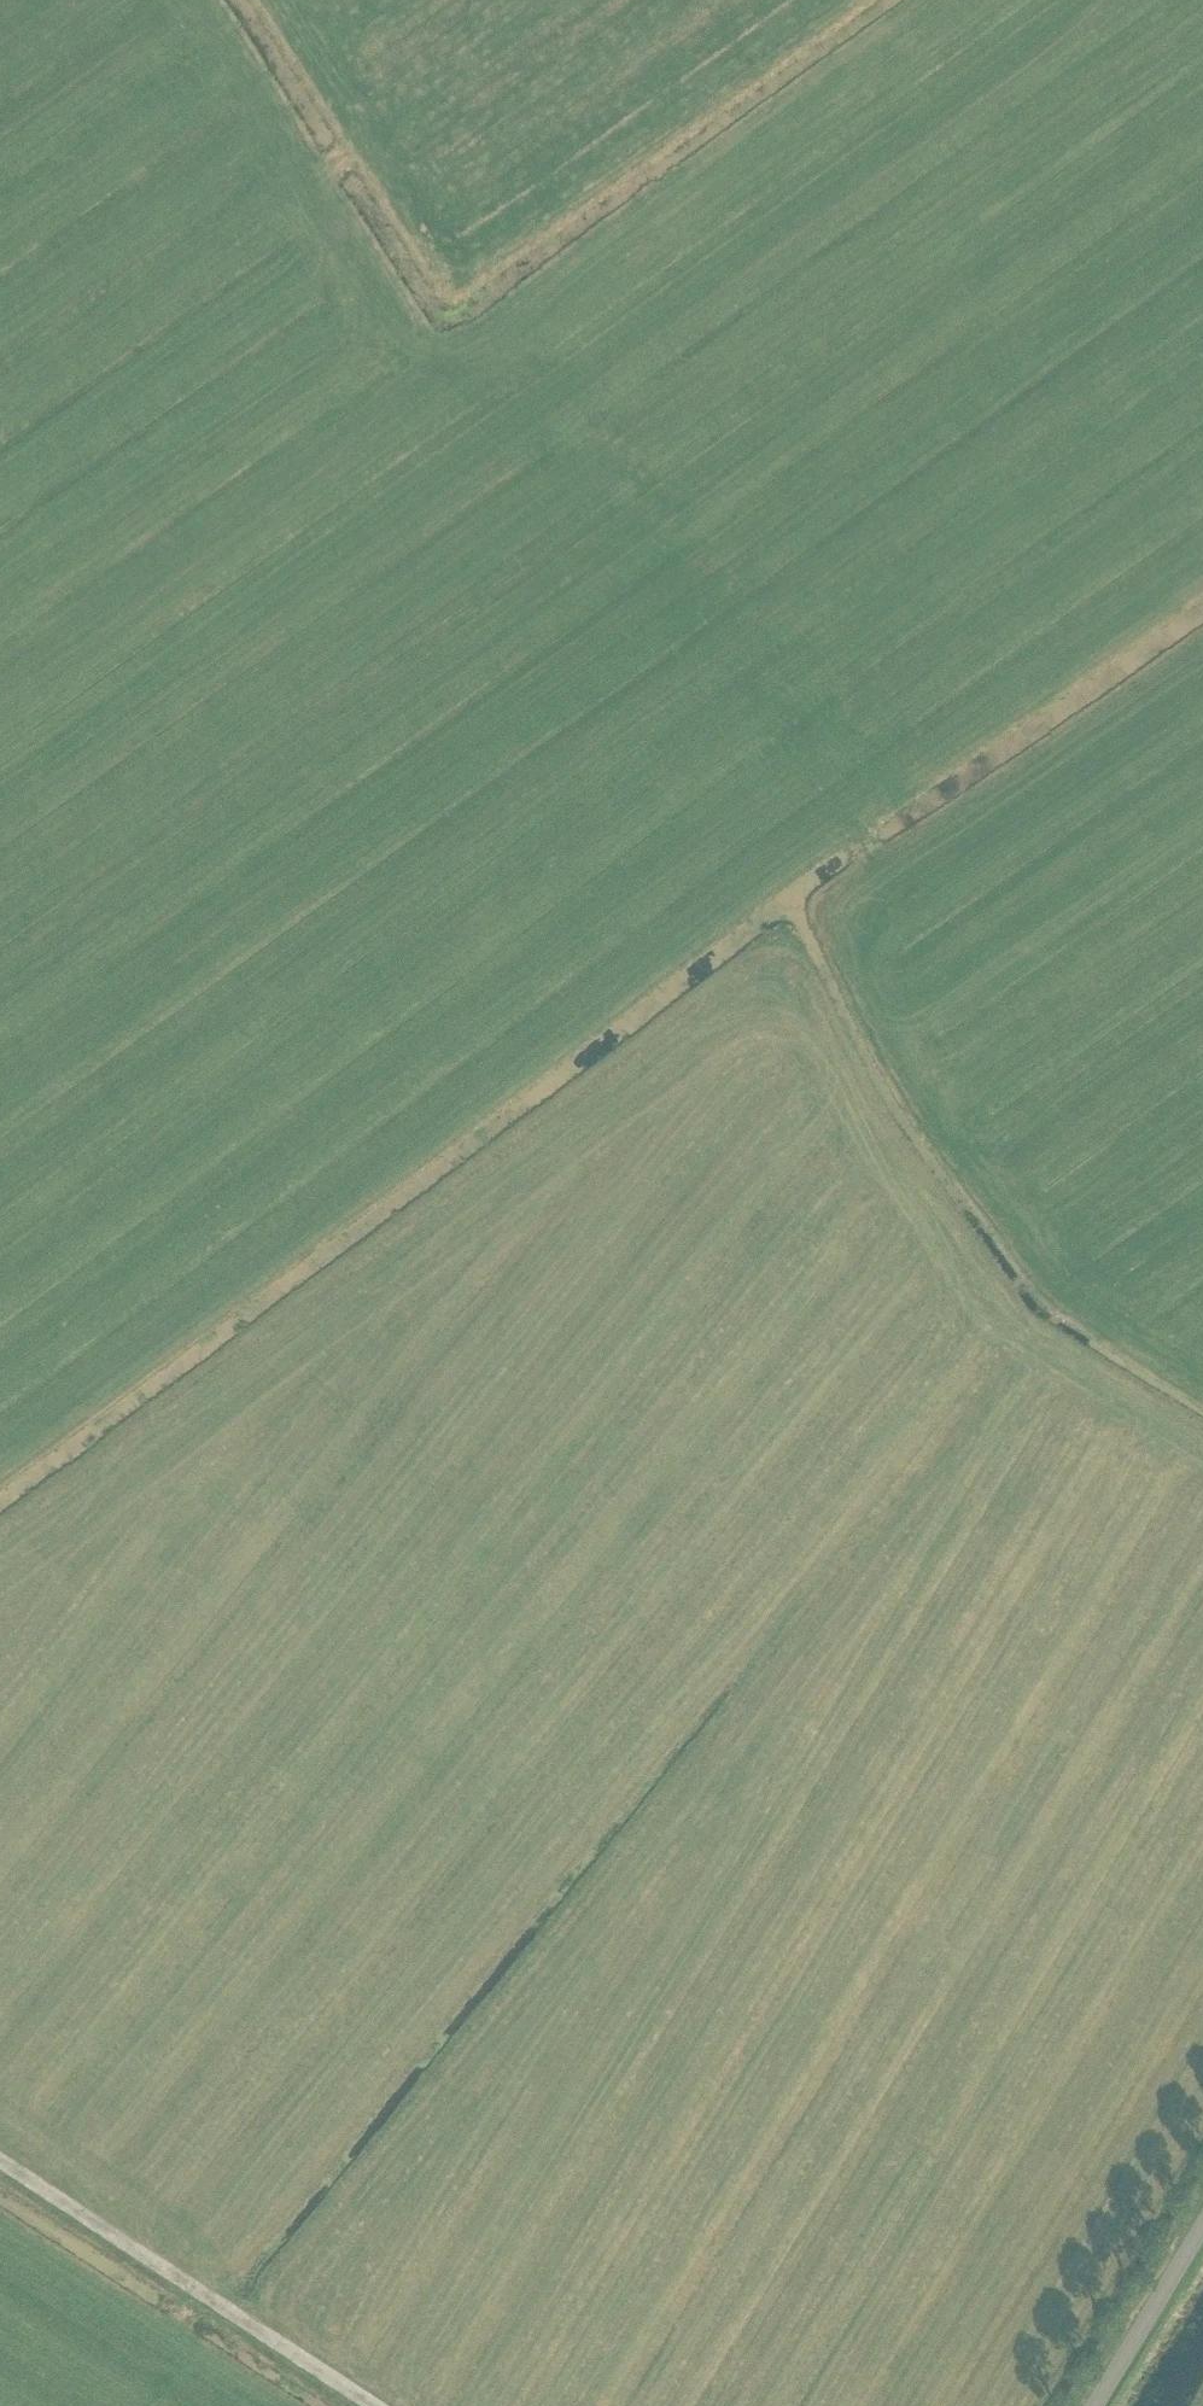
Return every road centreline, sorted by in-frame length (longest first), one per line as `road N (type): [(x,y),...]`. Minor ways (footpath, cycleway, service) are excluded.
road 1 (tertiary): [(1094,2405),(1202,2225)]

